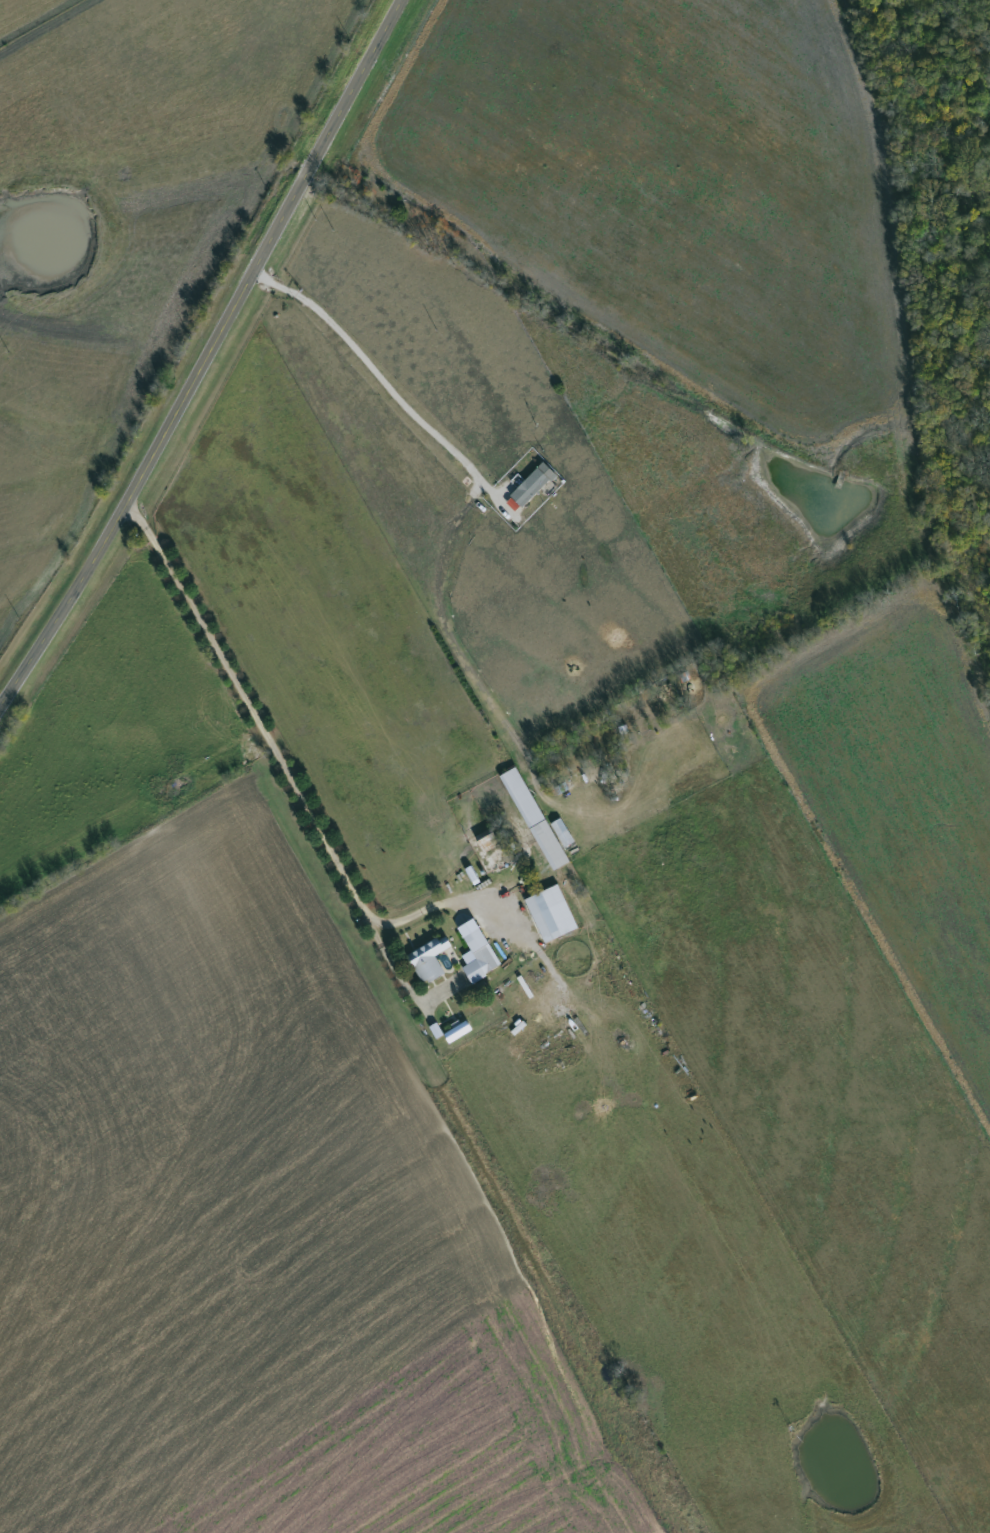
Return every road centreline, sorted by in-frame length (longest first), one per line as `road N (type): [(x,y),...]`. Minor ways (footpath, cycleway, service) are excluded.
road 1 (tertiary): [(393,0),(120,502),(0,690)]
road 2 (residential): [(120,502),(256,716),(397,976),(418,996),(463,971)]

